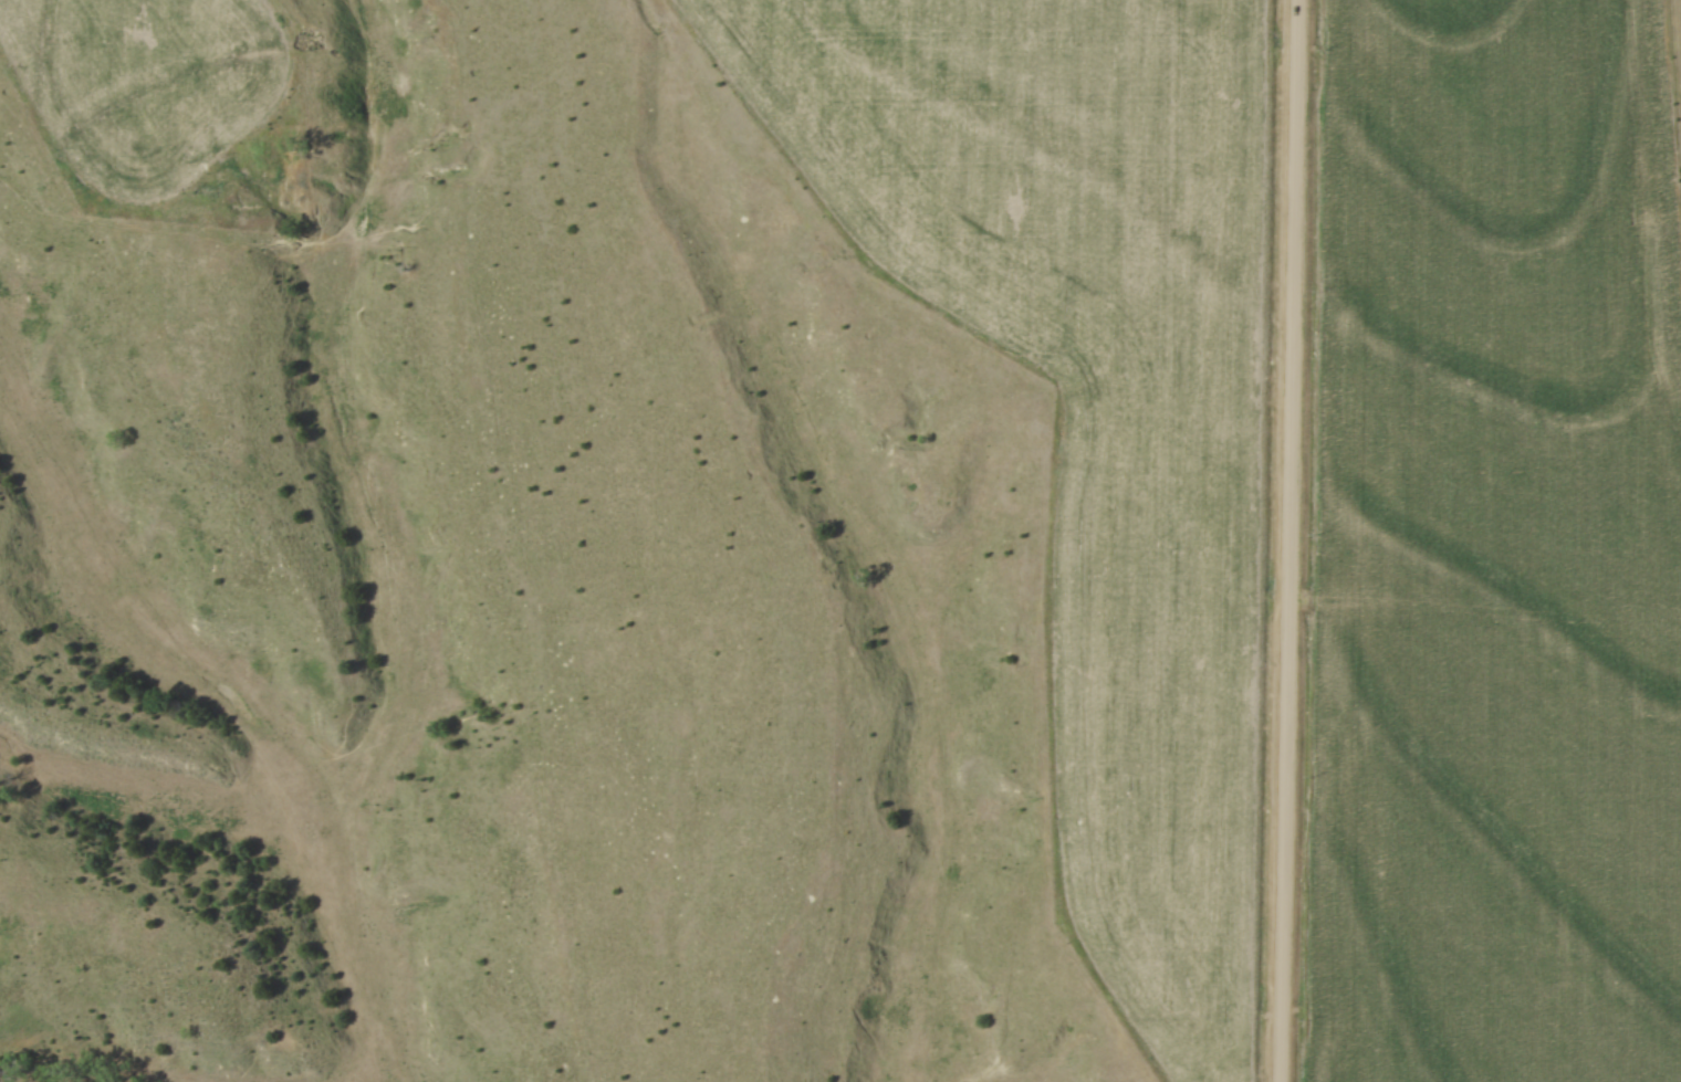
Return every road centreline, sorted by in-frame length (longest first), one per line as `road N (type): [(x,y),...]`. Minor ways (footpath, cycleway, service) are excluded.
road 1 (residential): [(1279,1081),(1297,0)]

